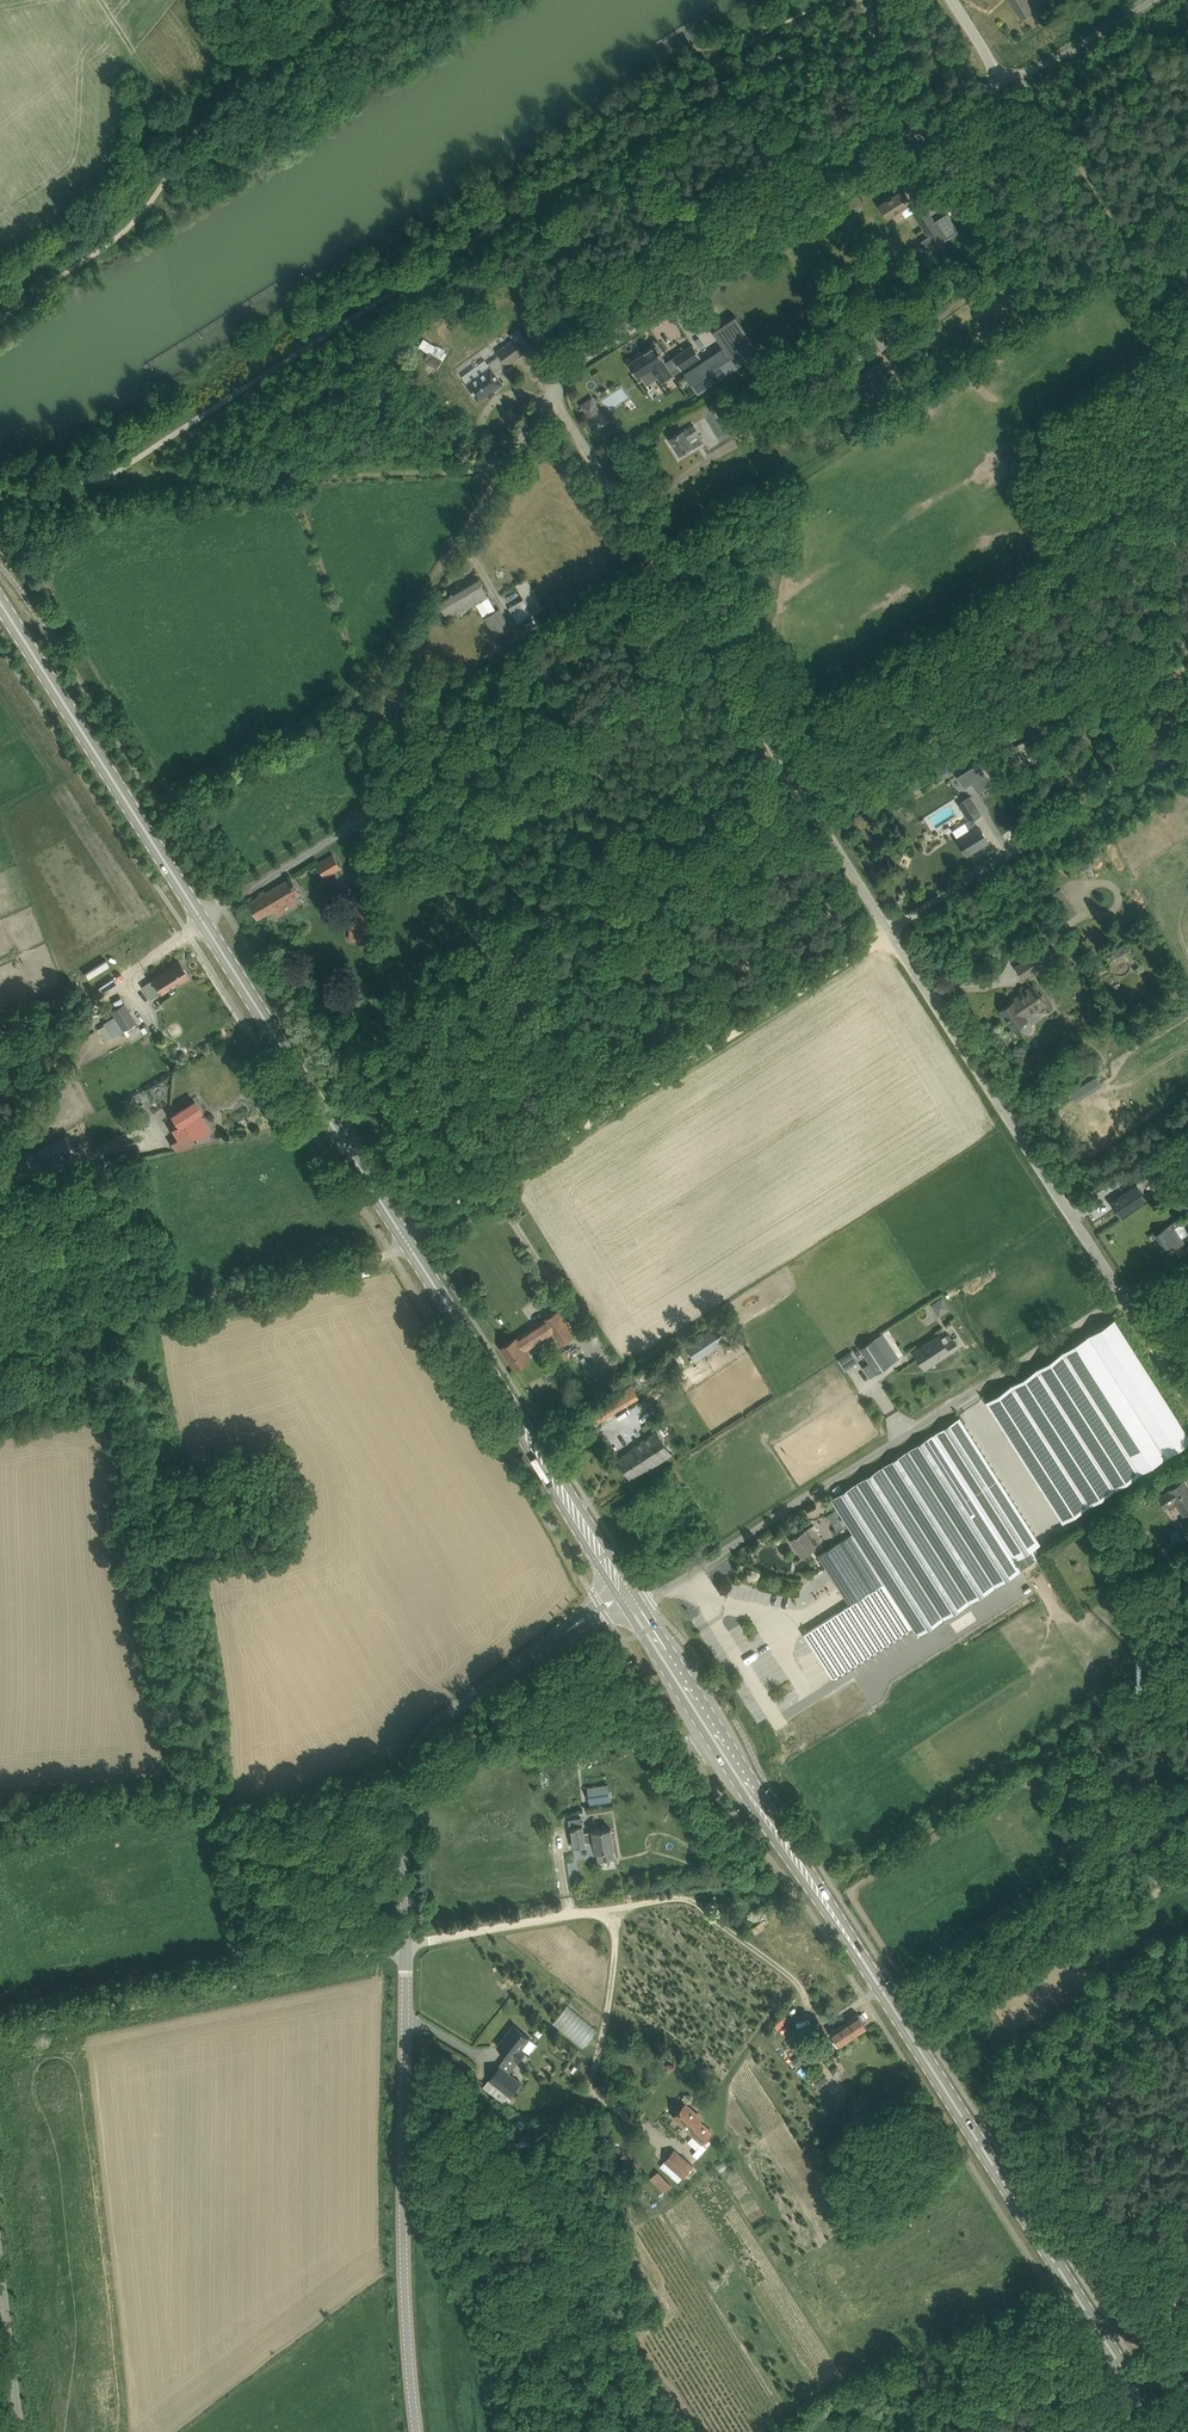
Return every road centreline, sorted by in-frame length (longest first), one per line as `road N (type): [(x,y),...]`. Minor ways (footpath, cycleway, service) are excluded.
road 1 (primary): [(630,1608),(0,602)]
road 2 (primary): [(1103,2340),(630,1608)]
road 3 (unclassified): [(889,932),(561,411),(546,402)]
road 4 (unclassified): [(630,1608),(1125,1290)]
road 5 (unclassified): [(546,402),(579,363),(979,108),(997,74)]
road 6 (track): [(417,1230),(889,932)]
road 7 (tertiary): [(416,2431),(403,2248),(405,1947)]
road 8 (tertiary): [(405,1947),(402,1793),(426,1736),(554,1639),(630,1608)]
road 9 (unclassified): [(405,1947),(678,1896),(701,1905),(791,1975),(808,2001)]
road 10 (unclassified): [(1125,1290),(889,932)]
road 11 (unclassified): [(0,2033),(405,1947)]
road 12 (track): [(391,1253),(0,1350)]
road 13 (track): [(106,479),(504,468)]
road 14 (unclassified): [(889,932),(1187,743)]
road 15 (track): [(997,74),(1027,89),(1129,240),(1187,293)]
road 16 (unclassified): [(997,74),(1051,62),(1153,0)]
road 17 (unclassified): [(25,2431),(0,2261)]
road 18 (unclassified): [(460,540),(546,402)]

